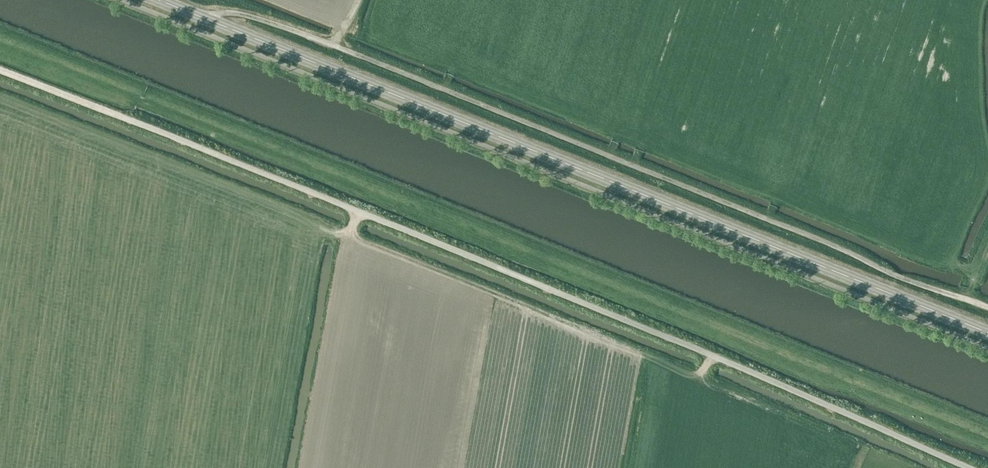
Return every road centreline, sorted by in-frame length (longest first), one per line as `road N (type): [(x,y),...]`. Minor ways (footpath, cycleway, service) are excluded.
road 1 (unclassified): [(972,467),(122,116)]
road 2 (primary): [(987,331),(159,0)]
road 3 (track): [(987,308),(314,38),(236,14),(211,21)]
road 4 (track): [(122,116),(0,69)]

